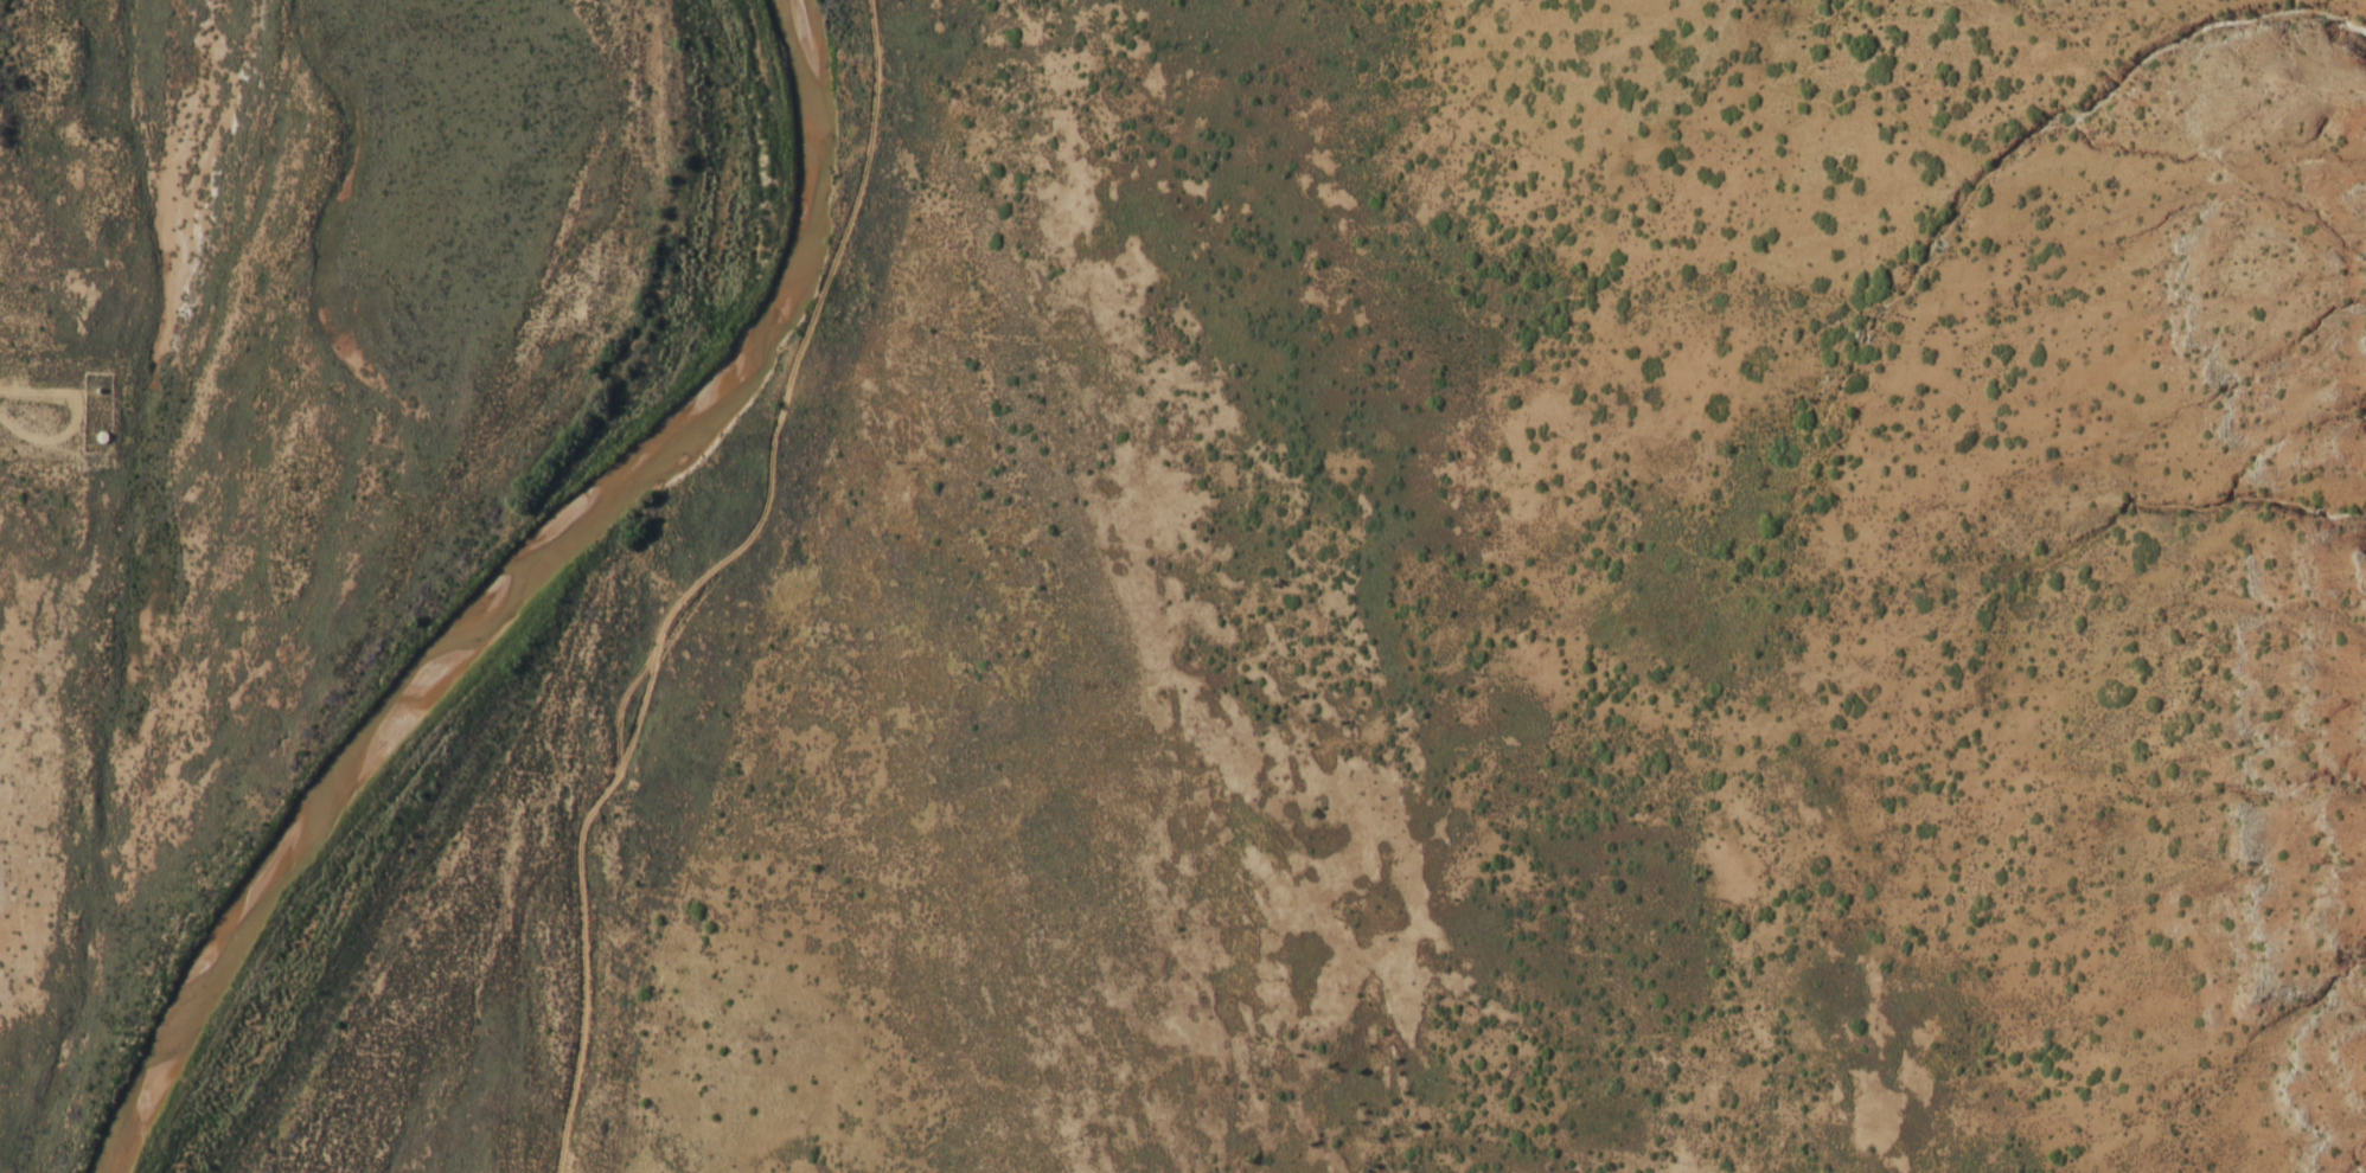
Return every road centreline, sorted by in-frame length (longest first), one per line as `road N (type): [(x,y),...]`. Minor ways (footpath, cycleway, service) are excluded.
road 1 (track): [(556,1172),(583,1011),(580,829),(628,750),(670,634),(763,509),(778,400),(867,161),(876,70),(869,0)]

